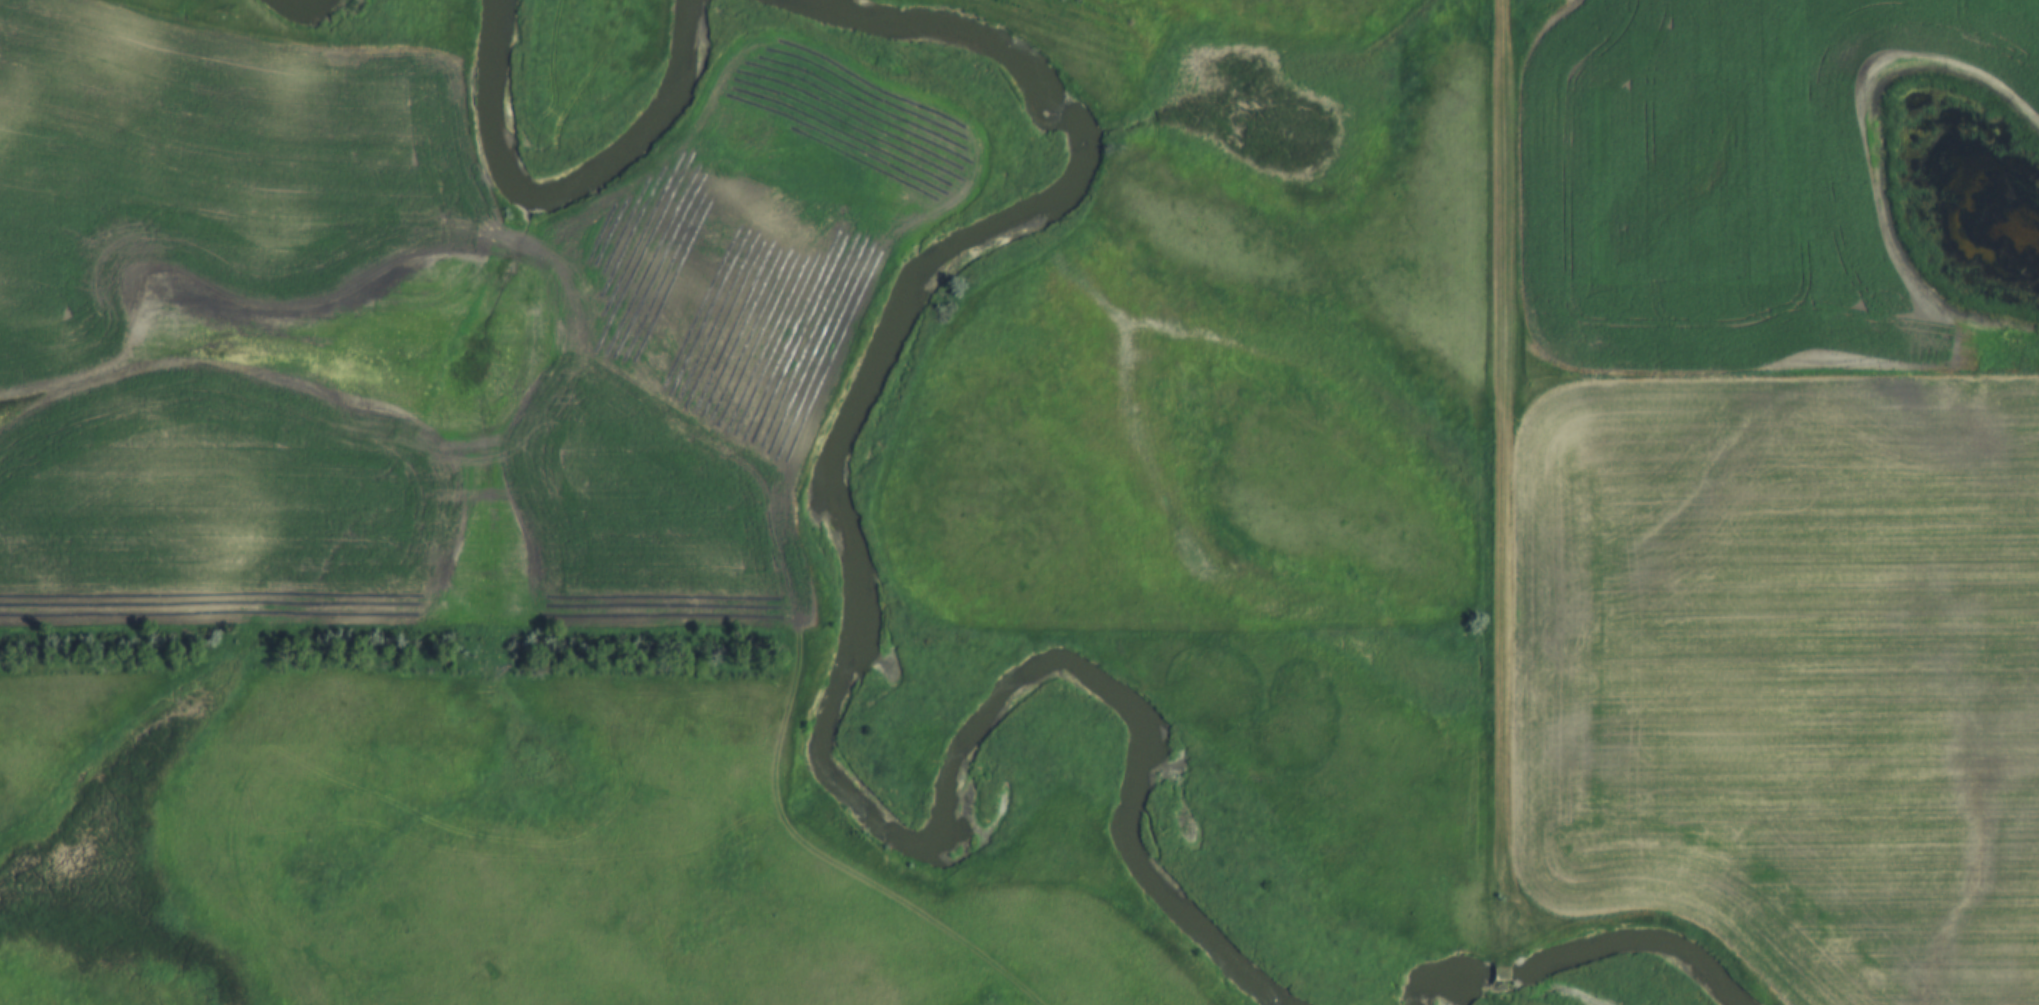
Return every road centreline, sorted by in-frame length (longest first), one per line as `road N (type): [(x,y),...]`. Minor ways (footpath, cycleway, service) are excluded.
road 1 (track): [(1502,975),(1509,0)]

